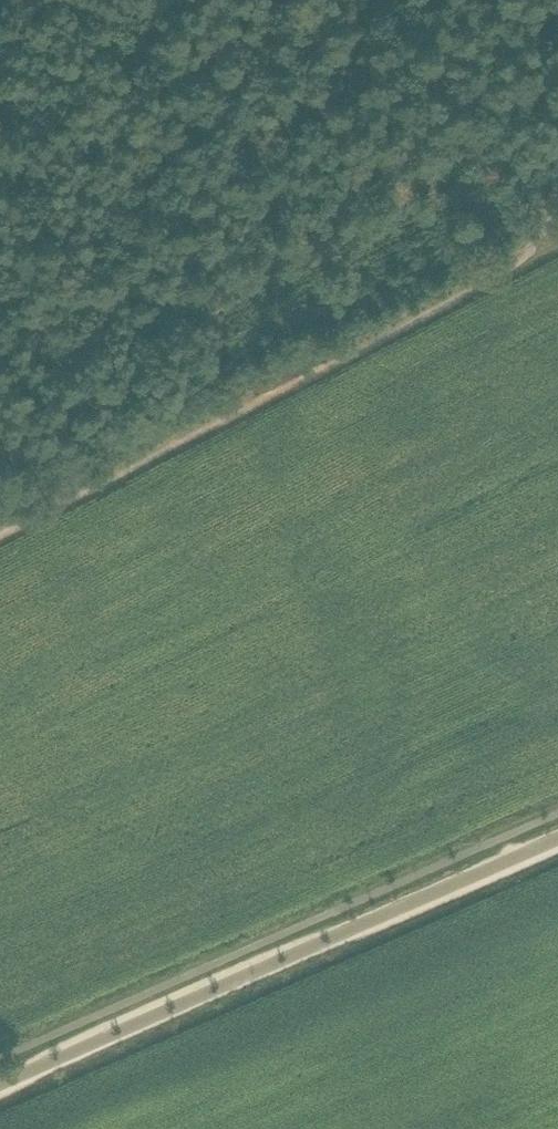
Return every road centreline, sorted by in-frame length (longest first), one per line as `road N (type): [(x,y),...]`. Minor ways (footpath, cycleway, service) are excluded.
road 1 (track): [(557,199),(515,264),(0,533)]
road 2 (unclassified): [(0,1082),(557,836)]

